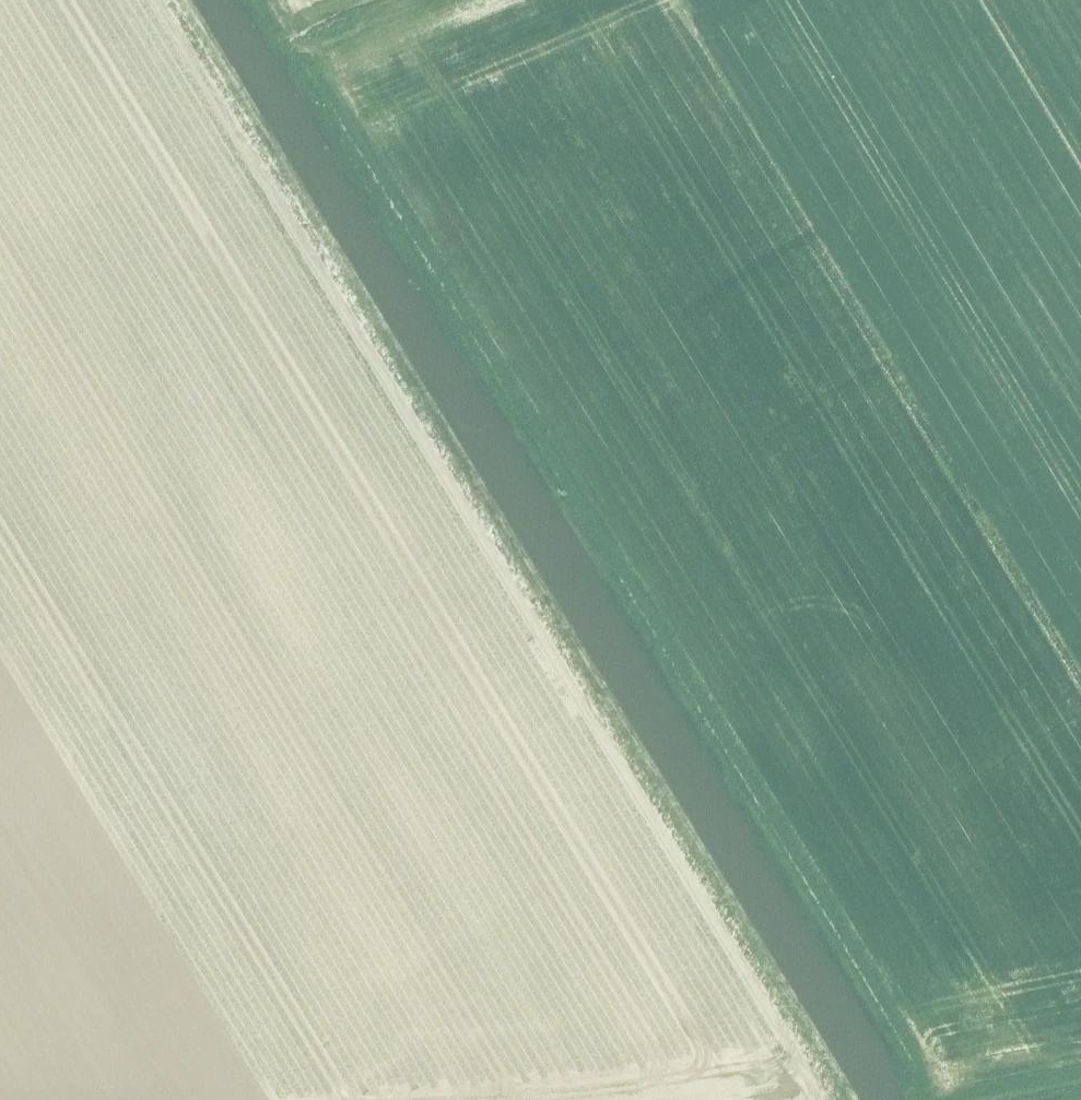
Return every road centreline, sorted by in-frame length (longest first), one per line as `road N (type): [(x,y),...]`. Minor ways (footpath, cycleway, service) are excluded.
road 1 (track): [(404,0),(304,42),(279,0)]

